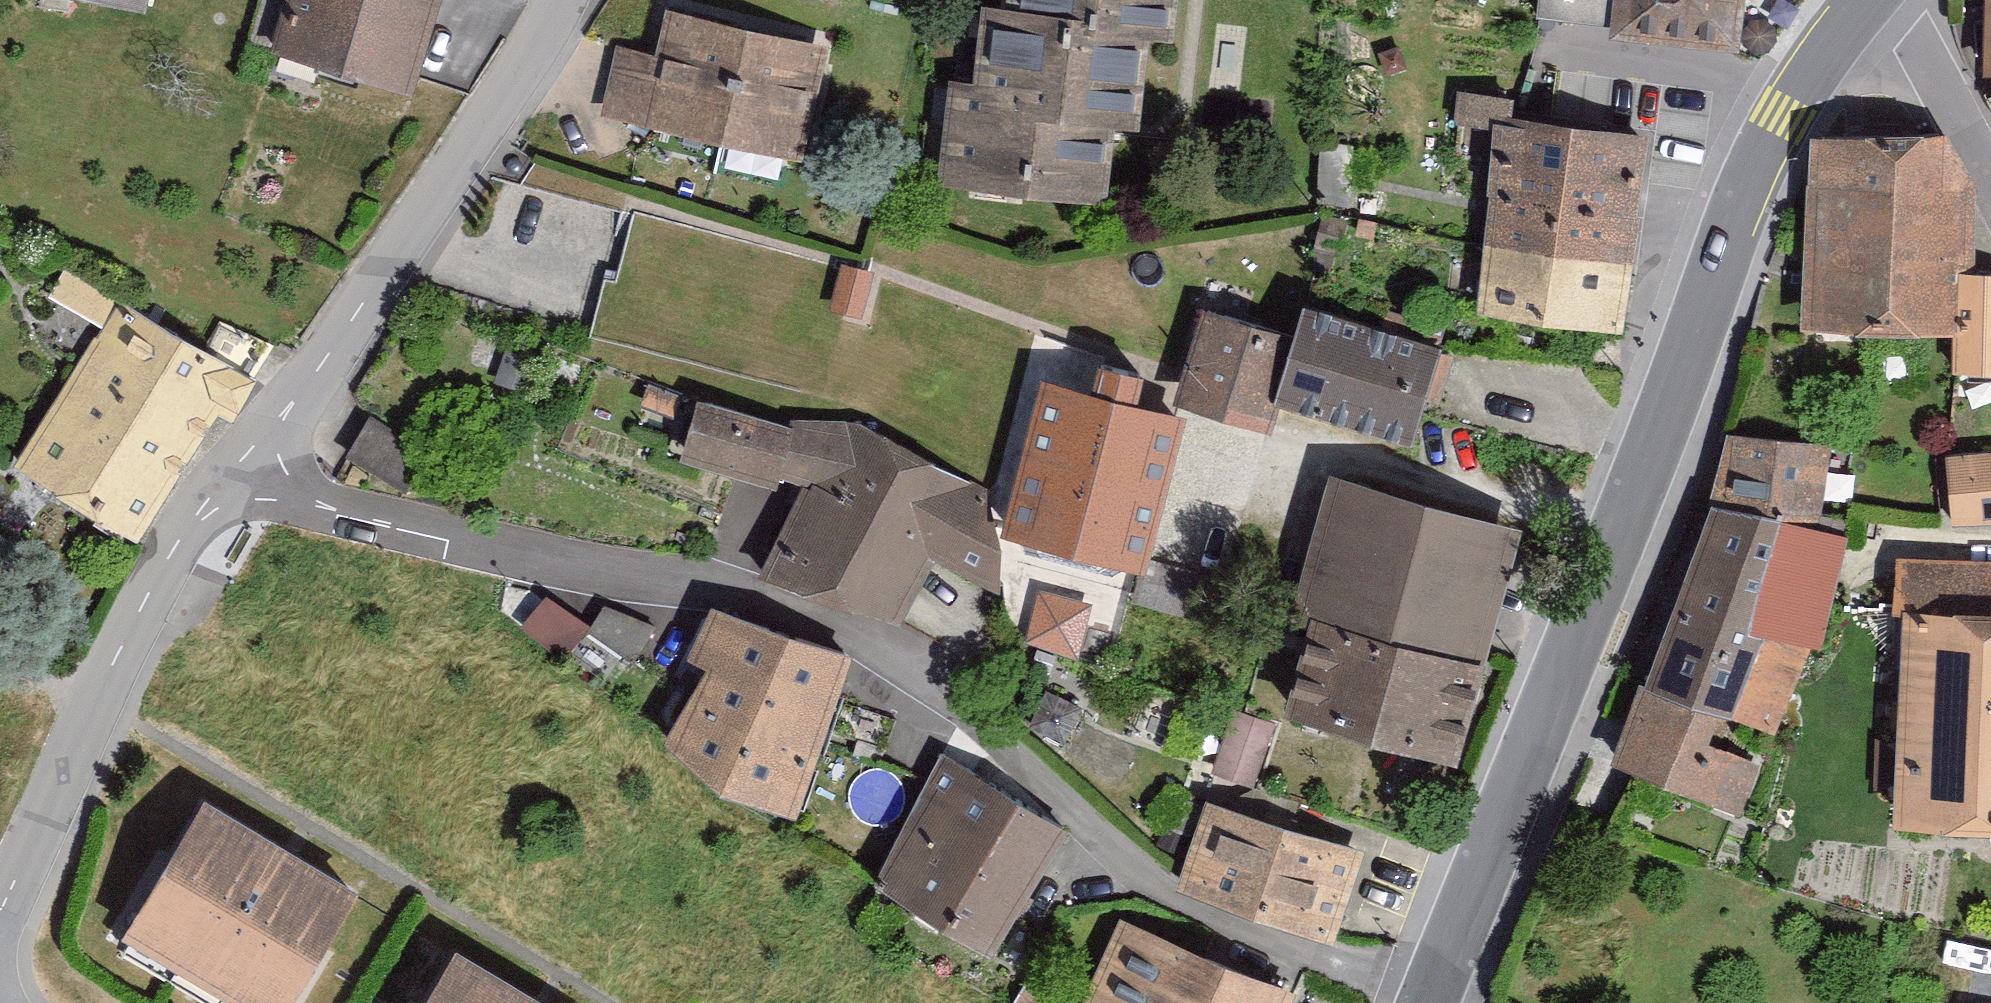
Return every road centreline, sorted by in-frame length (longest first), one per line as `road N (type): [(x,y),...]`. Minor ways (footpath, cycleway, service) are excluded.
road 1 (residential): [(1398,1002),(1183,899),(943,695),(782,601),(215,485)]
road 2 (tertiary): [(1859,10),(1787,113),(1432,1002)]
road 3 (residential): [(556,0),(419,228),(300,396),(215,485)]
road 4 (residential): [(215,485),(106,678),(0,918)]
road 5 (residential): [(1990,183),(1933,65),(1859,10)]

